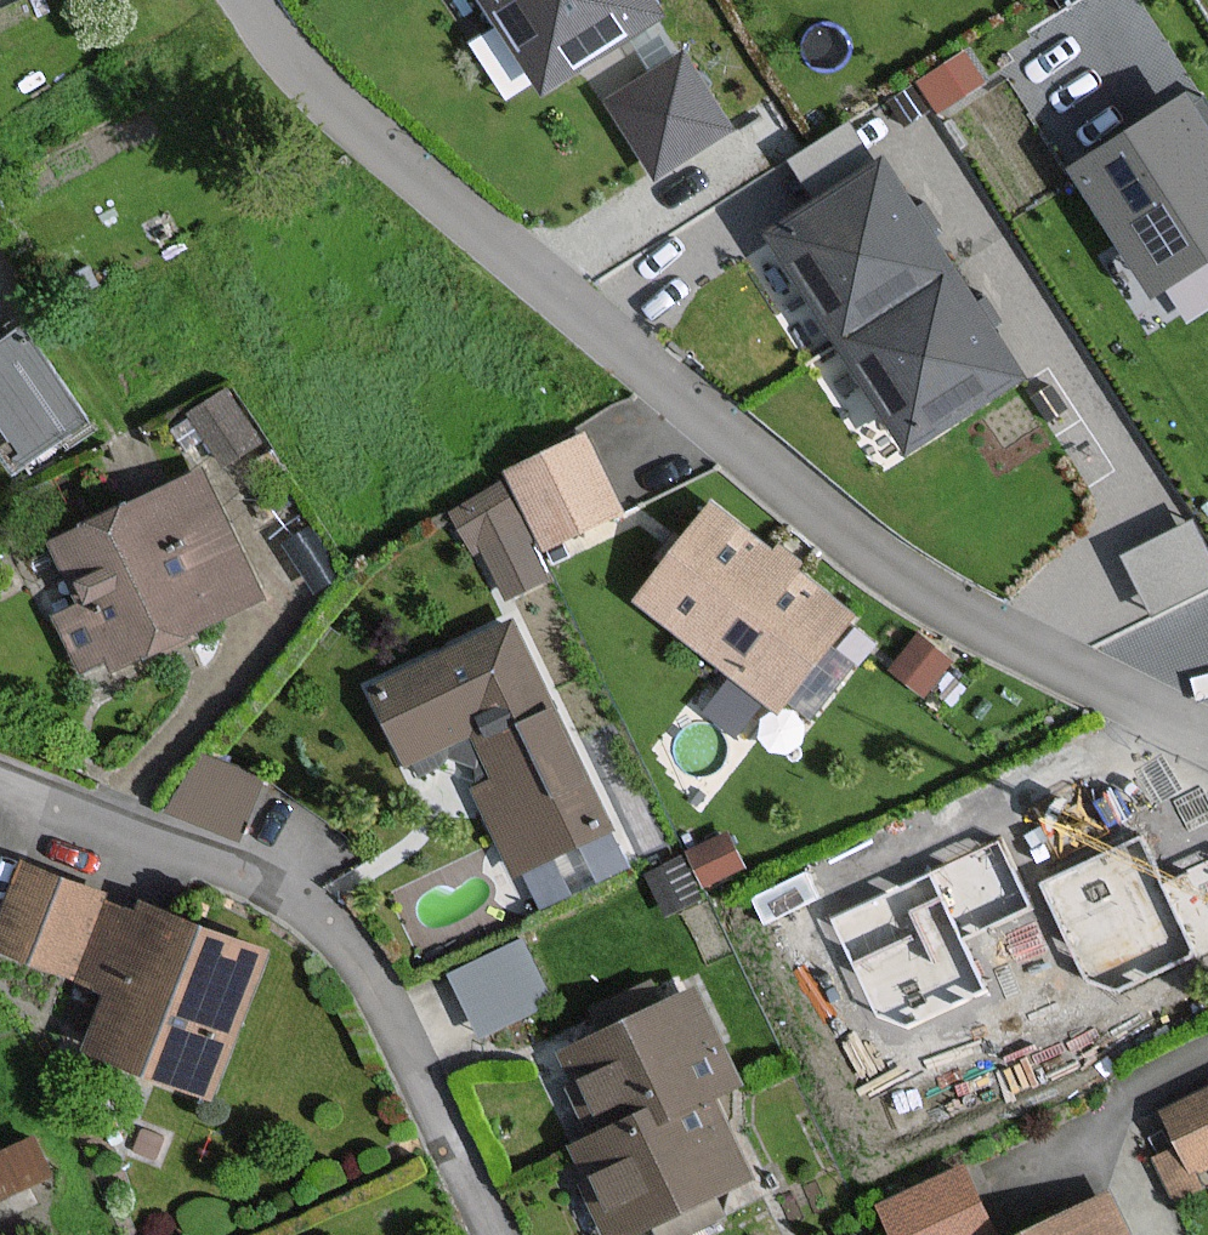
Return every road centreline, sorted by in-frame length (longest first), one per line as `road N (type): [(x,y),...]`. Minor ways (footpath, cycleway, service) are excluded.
road 1 (residential): [(247,0),(383,156),(860,549),(1207,736)]
road 2 (residential): [(0,778),(257,883),(317,921),(361,972),(490,1234)]

